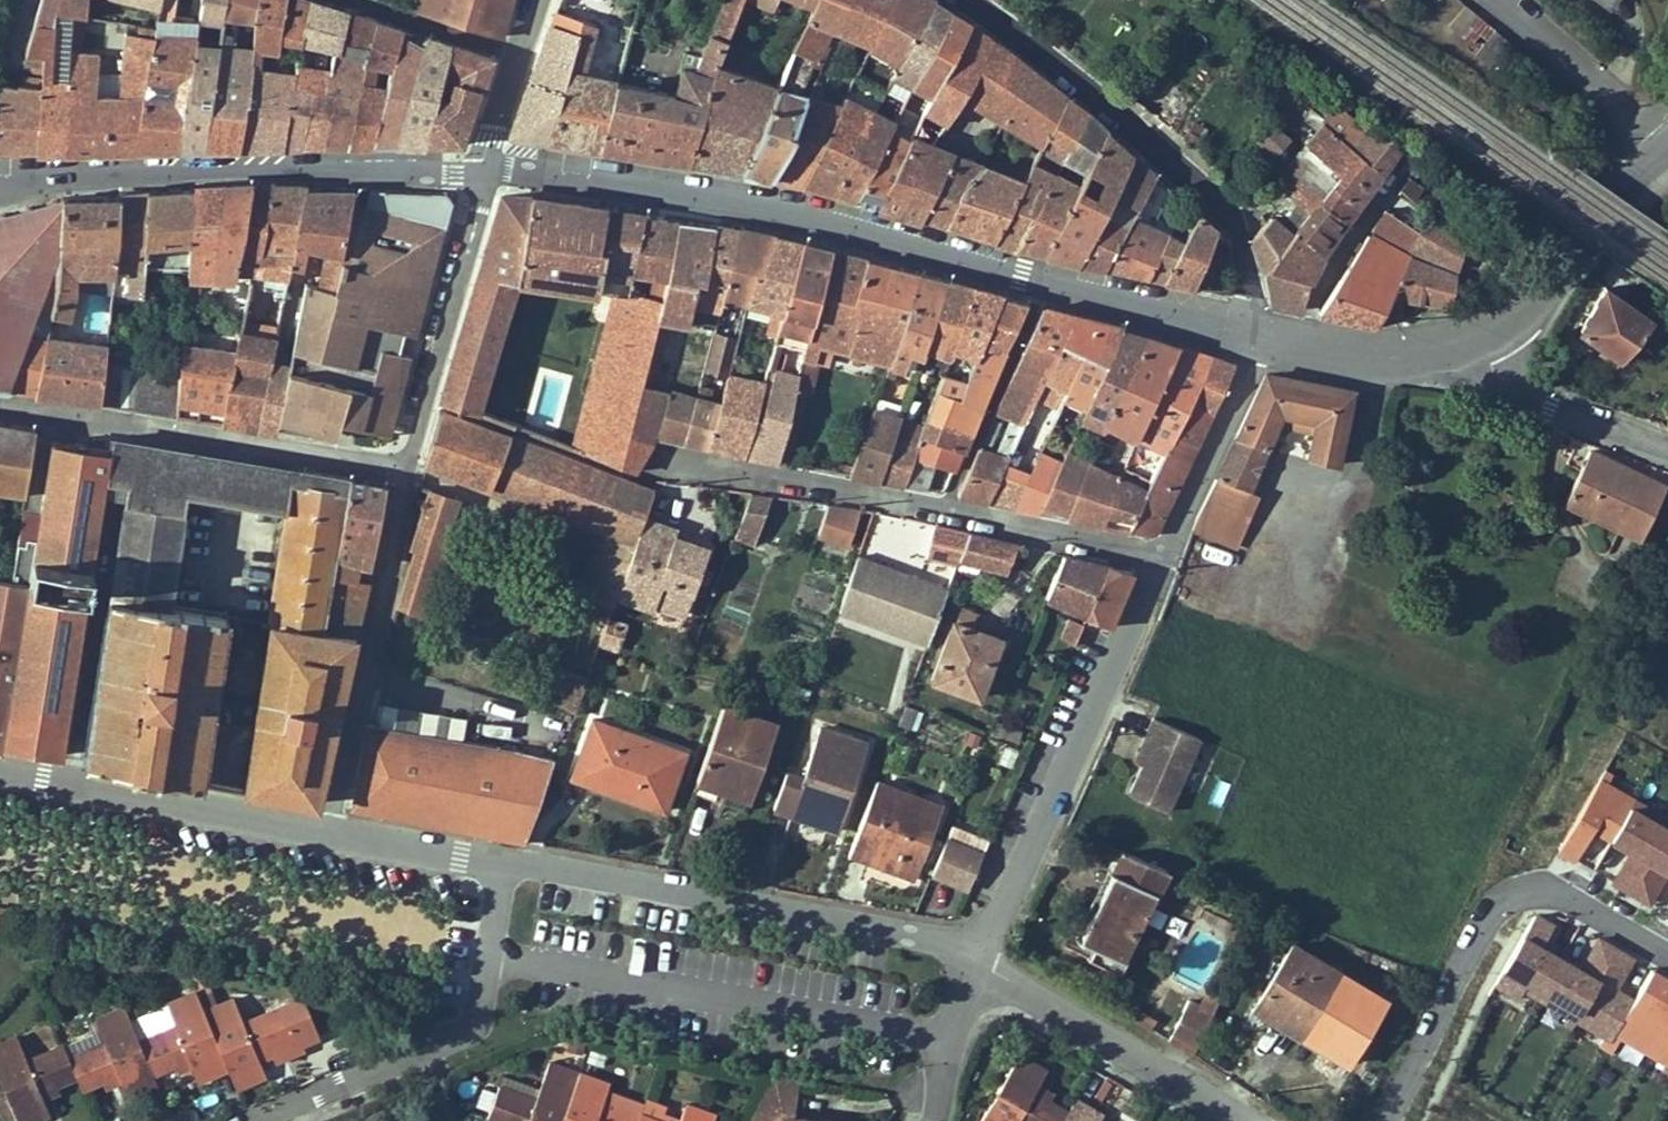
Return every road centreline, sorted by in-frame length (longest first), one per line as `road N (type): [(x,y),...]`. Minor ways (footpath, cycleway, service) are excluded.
road 1 (secondary): [(1255,335),(647,190),(480,172)]
road 2 (secondary): [(480,172),(209,166),(0,183)]
road 3 (residential): [(507,870),(981,950)]
road 4 (residential): [(972,0),(1241,226),(1255,335)]
road 5 (residential): [(1155,574),(716,476)]
road 6 (residential): [(1395,1120),(1492,912),(1510,897),(1567,896),(1667,957)]
road 7 (residential): [(1155,574),(981,950)]
road 8 (residential): [(0,413),(404,470)]
road 9 (residential): [(270,1120),(473,1018),(487,994),(507,870)]
road 10 (residential): [(404,470),(327,839)]
road 11 (residential): [(0,775),(327,839)]
road 12 (residential): [(480,172),(404,470)]
road 13 (residential): [(1229,1120),(981,950)]
road 14 (secondary): [(1667,148),(1547,292),(1476,338)]
road 15 (residential): [(1255,335),(1257,364),(1155,574)]
road 16 (residential): [(1476,338),(1490,366),(1527,399),(1667,452)]
road 17 (residential): [(1493,0),(1667,148)]
road 18 (residential): [(1304,346),(1322,287),(1405,163)]
road 19 (residential): [(329,0),(512,63)]
road 20 (residential): [(327,839),(507,870)]
road 21 (residential): [(981,950),(930,1120)]
road 22 (secondary): [(1476,338),(1407,358),(1304,346)]

